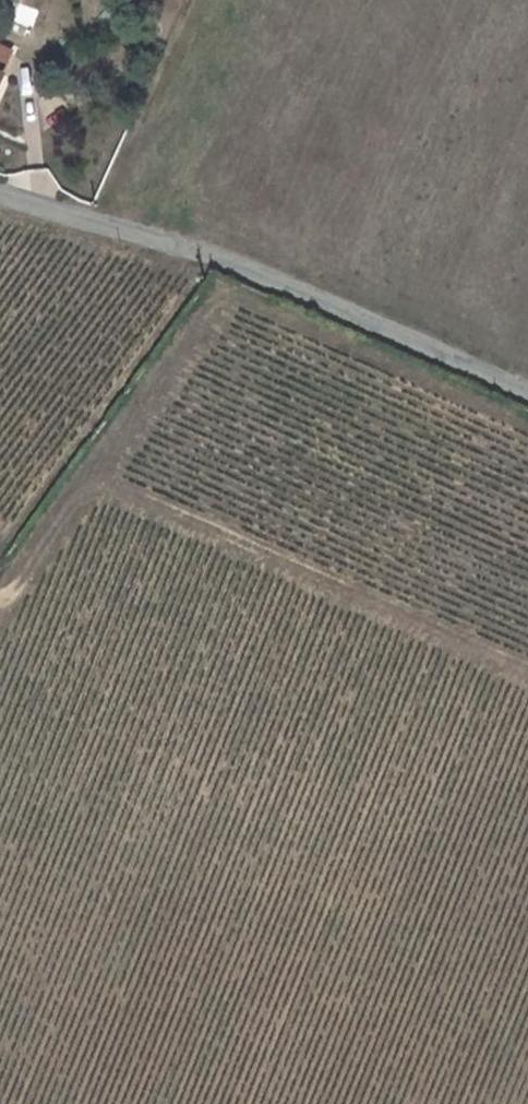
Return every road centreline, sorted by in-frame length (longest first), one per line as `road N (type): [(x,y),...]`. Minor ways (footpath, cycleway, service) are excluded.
road 1 (unclassified): [(527,389),(264,275),(0,188)]

